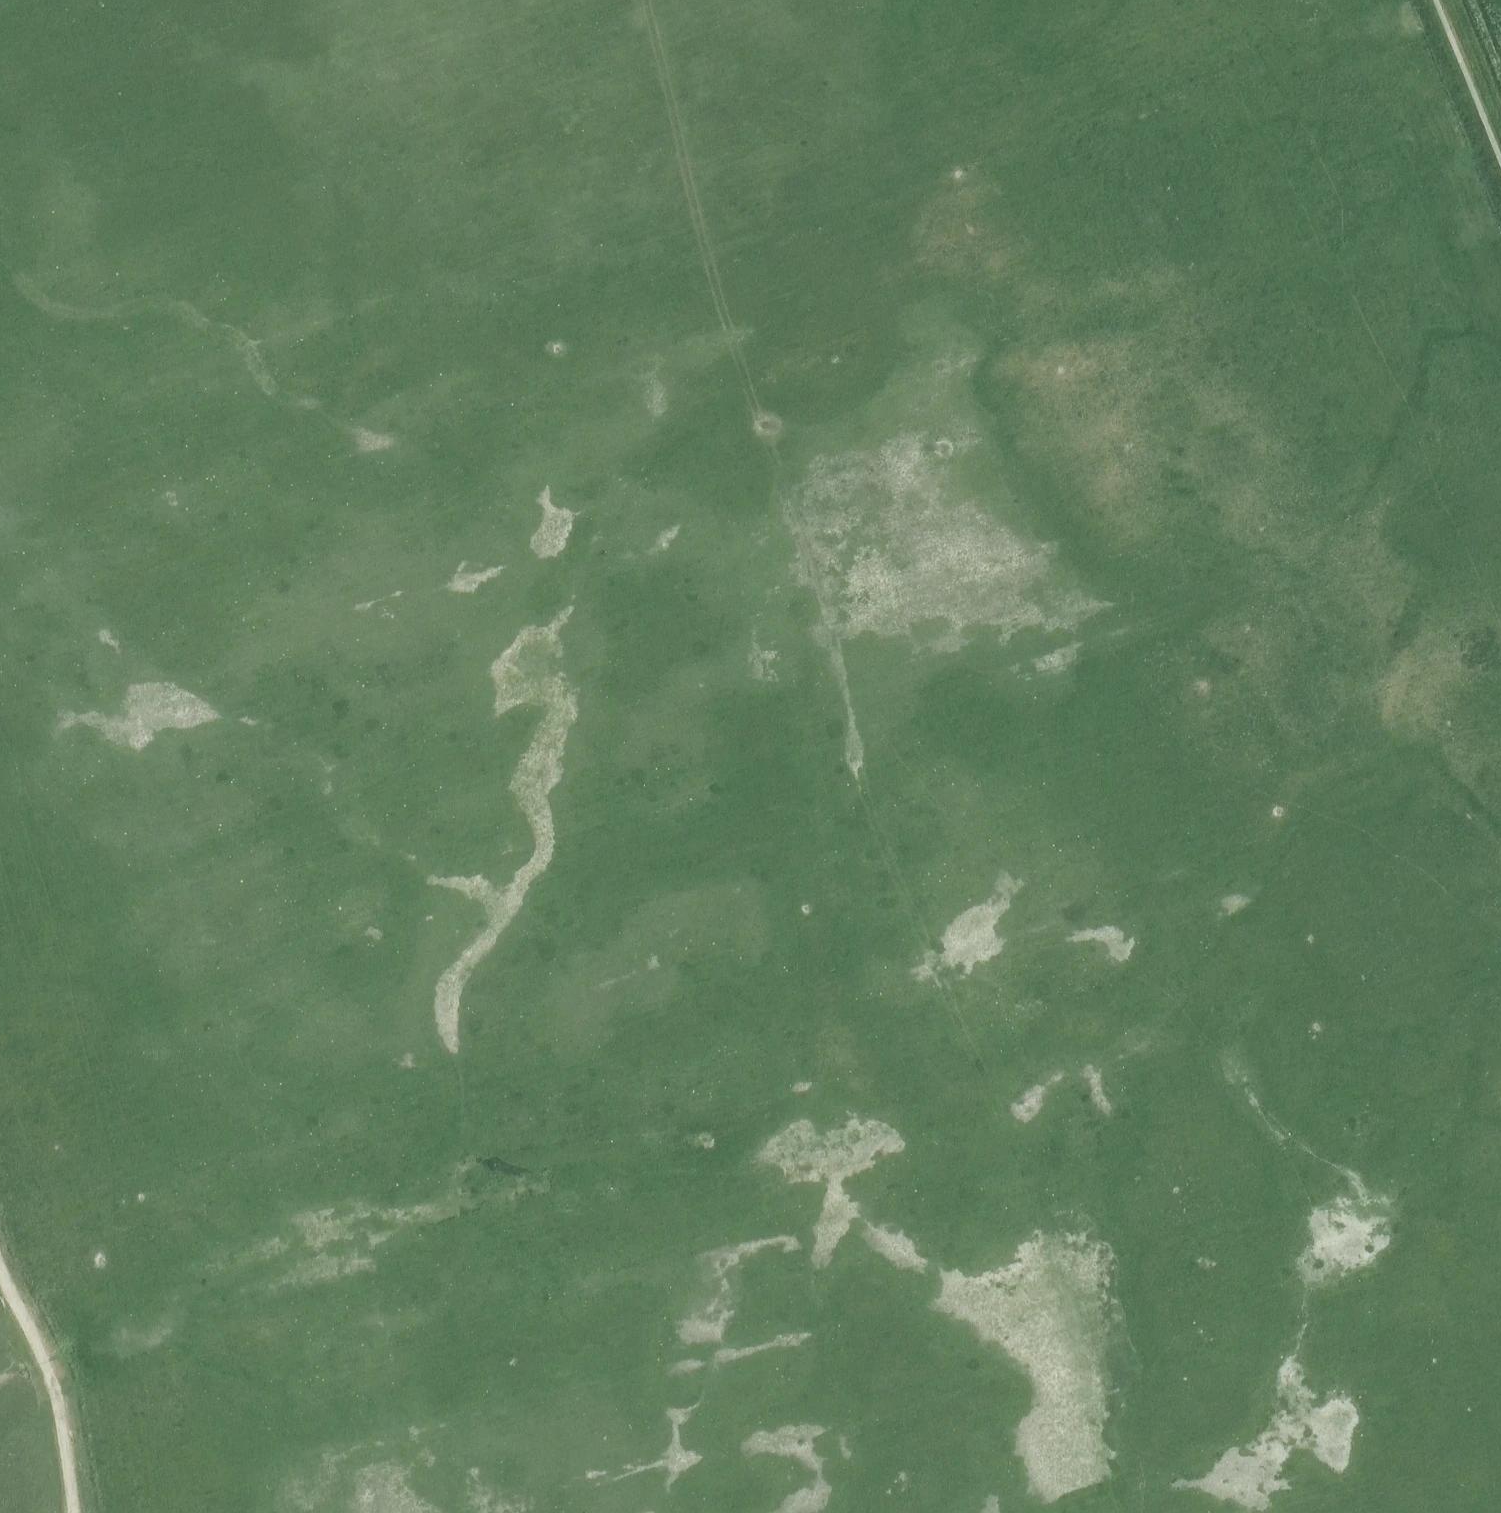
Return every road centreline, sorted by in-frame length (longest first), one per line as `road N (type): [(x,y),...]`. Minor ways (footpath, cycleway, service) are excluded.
road 1 (track): [(0,1274),(22,1329),(53,1374),(71,1512)]

